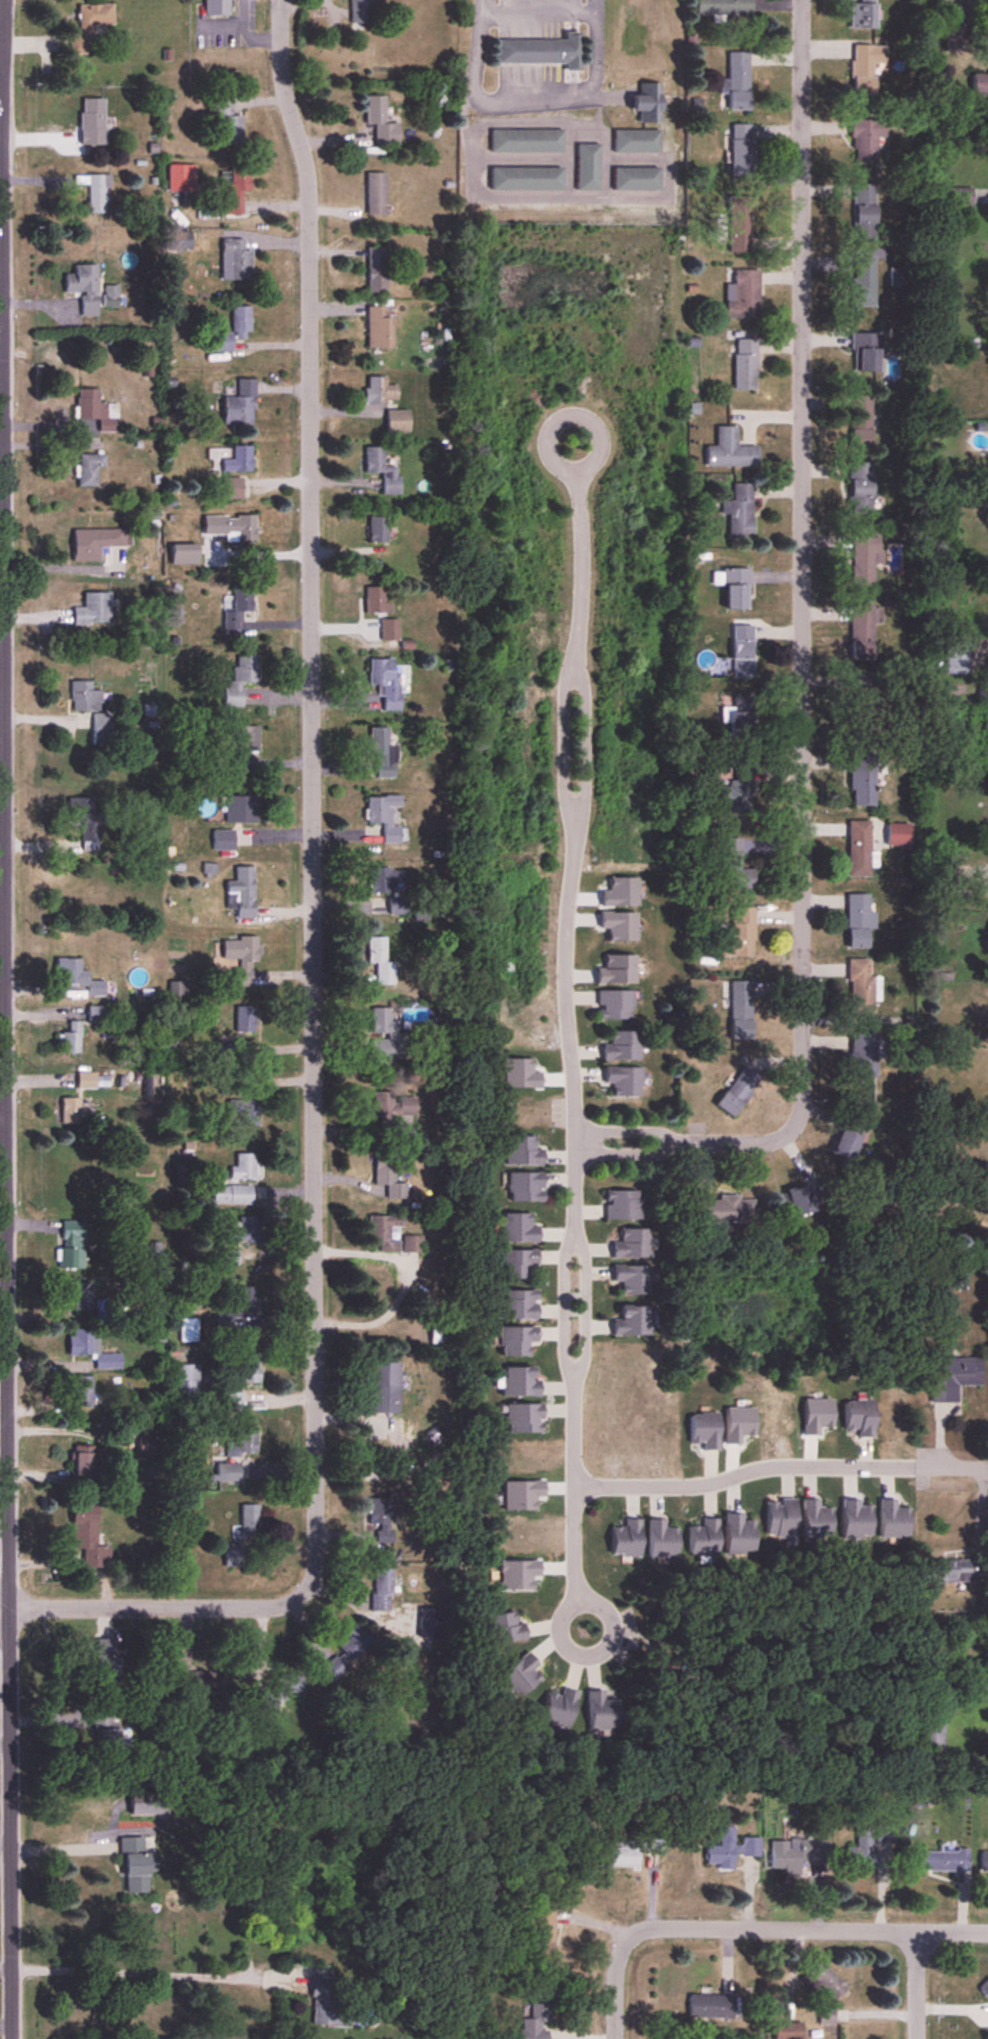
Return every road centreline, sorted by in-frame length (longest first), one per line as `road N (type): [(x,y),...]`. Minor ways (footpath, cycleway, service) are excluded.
road 1 (residential): [(13,2038),(1,0)]
road 2 (residential): [(304,1595),(315,1551),(314,203),(291,121),(282,0)]
road 3 (residential): [(800,0),(799,1110),(789,1134),(773,1142),(675,1143)]
road 4 (residential): [(987,1469),(786,1466),(687,1487),(573,1486)]
road 5 (residential): [(574,1235),(566,962),(574,829)]
road 6 (residential): [(987,1933),(671,1927),(631,1937)]
road 7 (residential): [(304,1595),(268,1609),(0,1608)]
road 8 (residential): [(573,673),(575,446)]
road 9 (residential): [(573,673),(562,685),(561,794),(574,829)]
road 10 (residential): [(574,829),(583,803),(582,685),(573,673)]
road 11 (residential): [(574,1235),(564,1250),(563,1359),(576,1372)]
road 12 (residential): [(573,1486),(576,1590),(588,1624)]
road 13 (residential): [(576,1372),(581,1251),(574,1235)]

